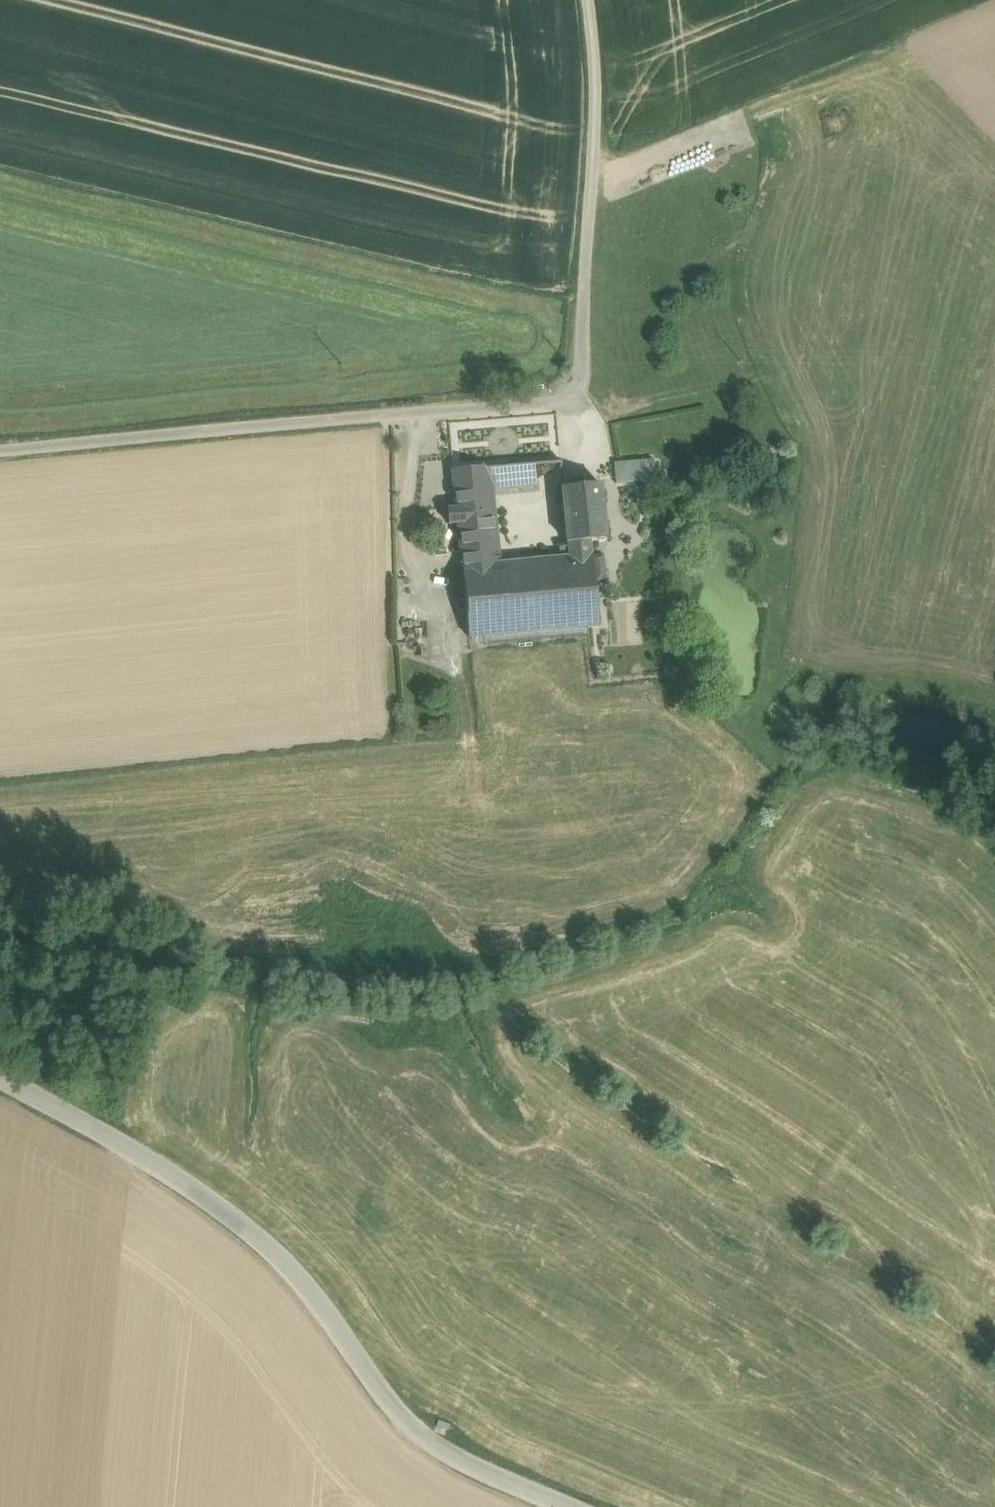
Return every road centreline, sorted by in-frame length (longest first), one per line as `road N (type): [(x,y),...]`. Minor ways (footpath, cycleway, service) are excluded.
road 1 (track): [(0,437),(553,396),(592,357),(610,49),(604,0)]
road 2 (unclassified): [(586,1506),(426,1443),(286,1259),(155,1152),(0,1072)]

